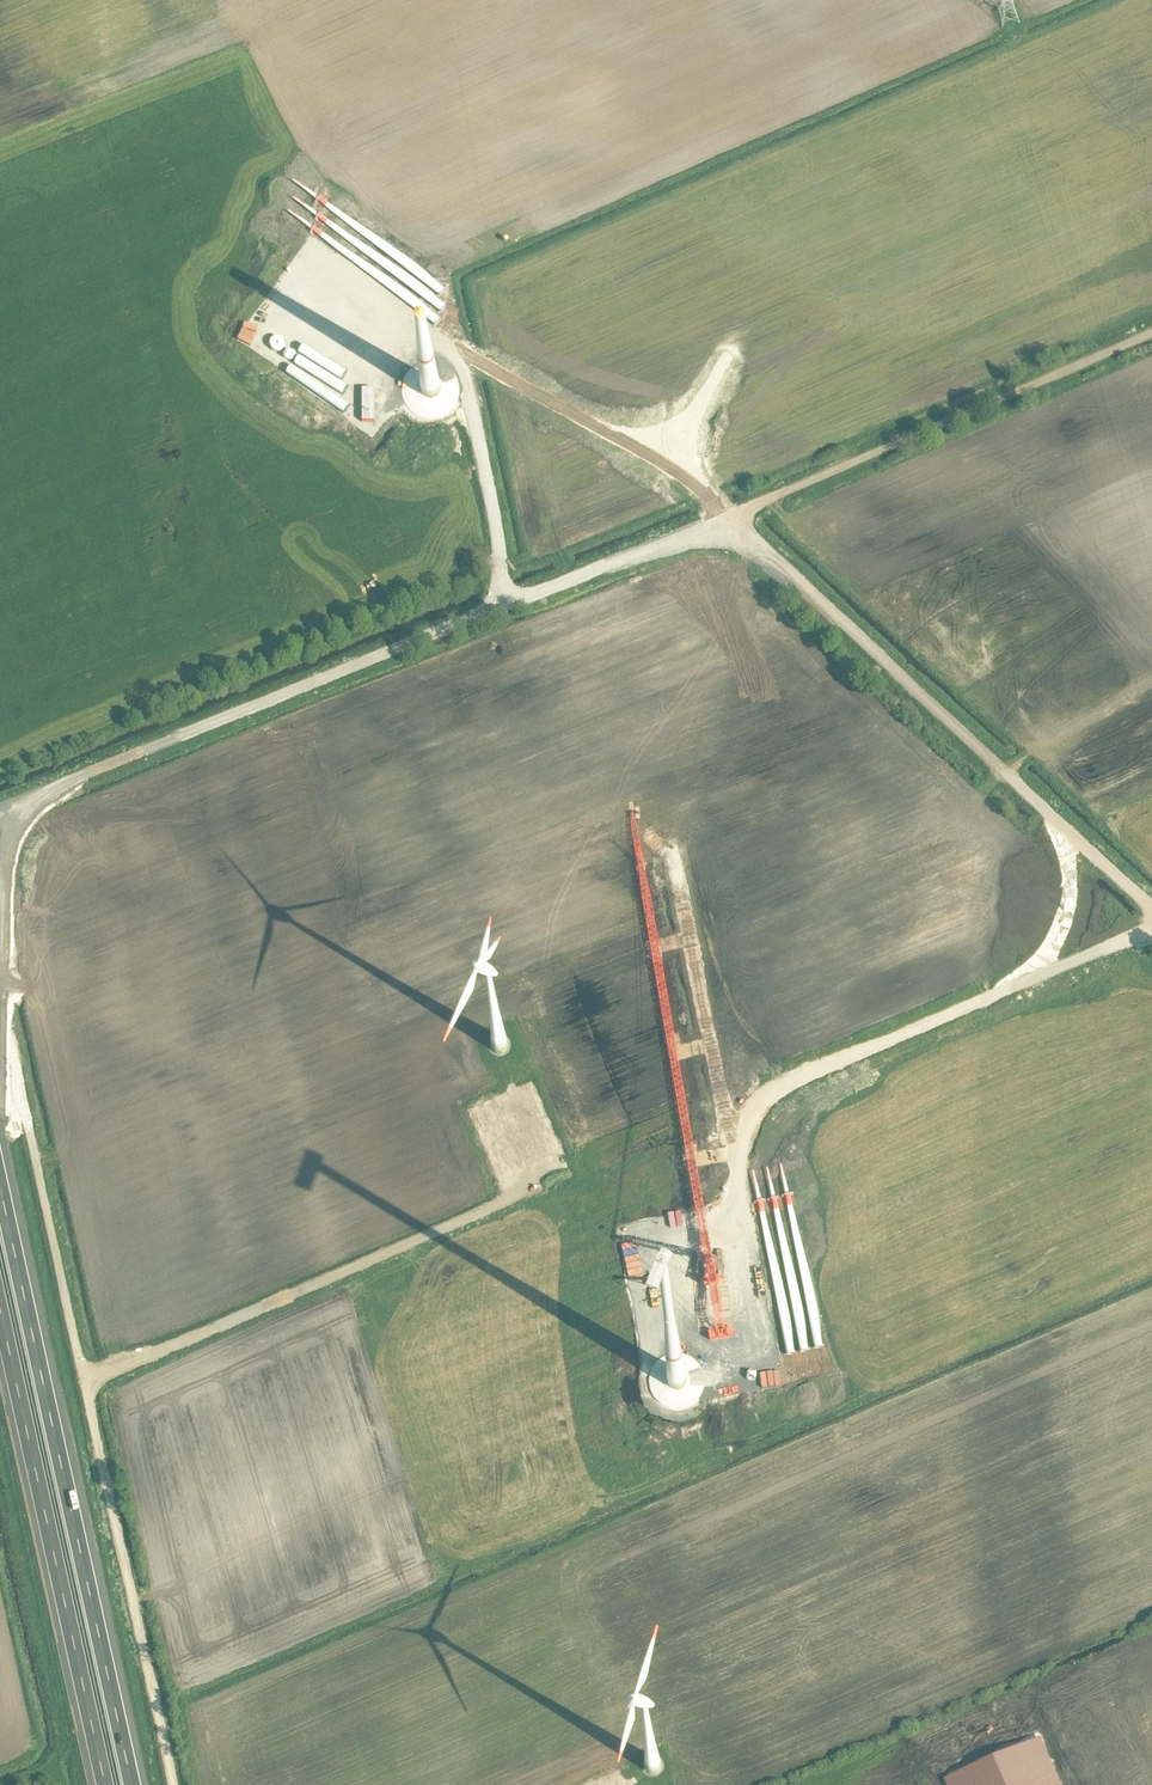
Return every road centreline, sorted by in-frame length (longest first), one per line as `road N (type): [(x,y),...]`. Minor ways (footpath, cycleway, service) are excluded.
road 1 (track): [(178,1784),(0,976)]
road 2 (track): [(1151,925),(766,1093),(743,1146),(738,1225),(768,1384)]
road 3 (track): [(510,608),(1151,329)]
road 4 (motorway): [(131,1784),(0,1190)]
road 5 (unclassified): [(734,517),(1151,907)]
road 6 (track): [(0,813),(510,608)]
road 7 (motorway): [(0,1312),(104,1784)]
road 8 (track): [(89,1379),(531,1191)]
road 9 (track): [(472,389),(510,608)]

